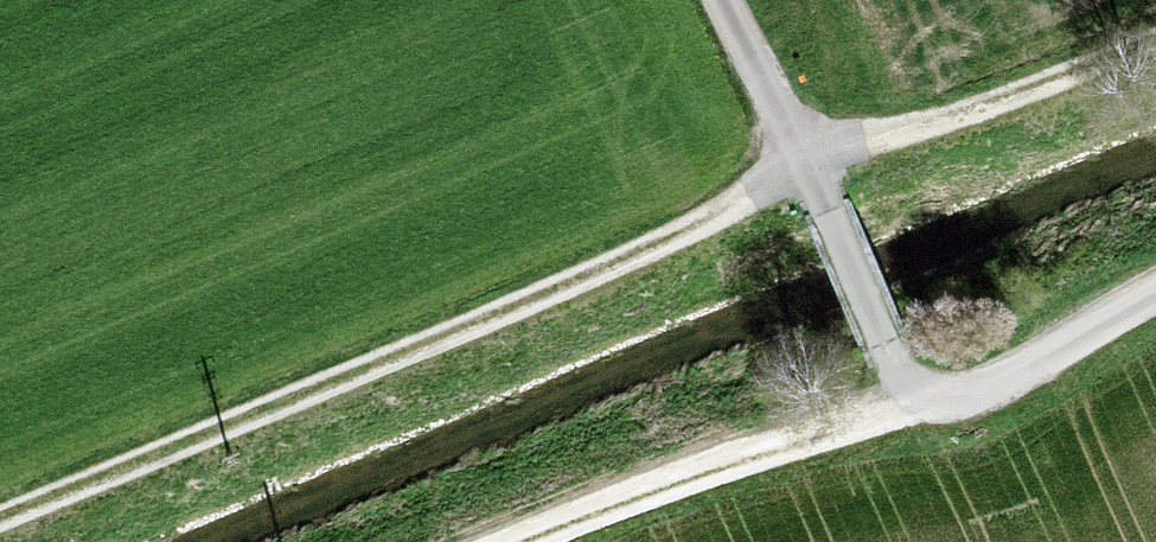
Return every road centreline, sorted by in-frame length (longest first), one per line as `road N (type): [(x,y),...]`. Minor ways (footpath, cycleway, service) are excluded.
road 1 (track): [(0,516),(662,244),(804,160),(933,124),(1155,38)]
road 2 (unclassified): [(1155,299),(995,386),(946,398),(915,387),(891,357),(723,0)]
road 3 (track): [(929,395),(738,461),(542,541)]

